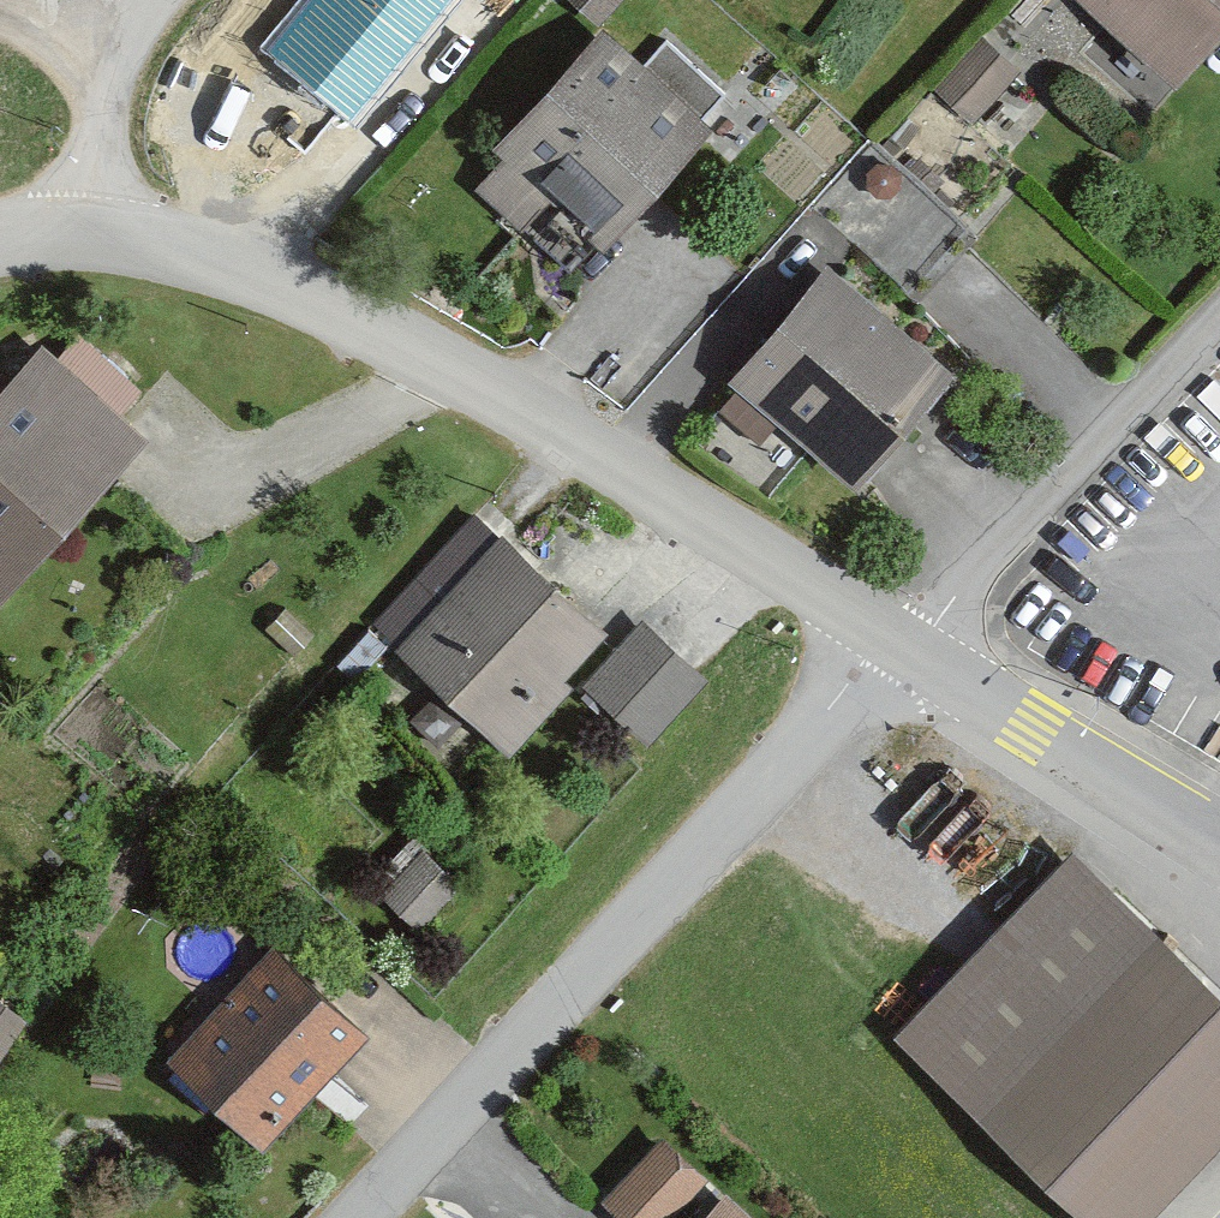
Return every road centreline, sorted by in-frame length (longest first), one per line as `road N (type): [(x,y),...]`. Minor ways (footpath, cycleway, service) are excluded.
road 1 (tertiary): [(899,655),(449,355),(177,252),(75,237)]
road 2 (residential): [(364,1217),(899,655)]
road 3 (residential): [(899,655),(1219,318)]
road 4 (tertiary): [(1219,837),(899,655)]
road 5 (residential): [(178,0),(152,31),(75,237)]

